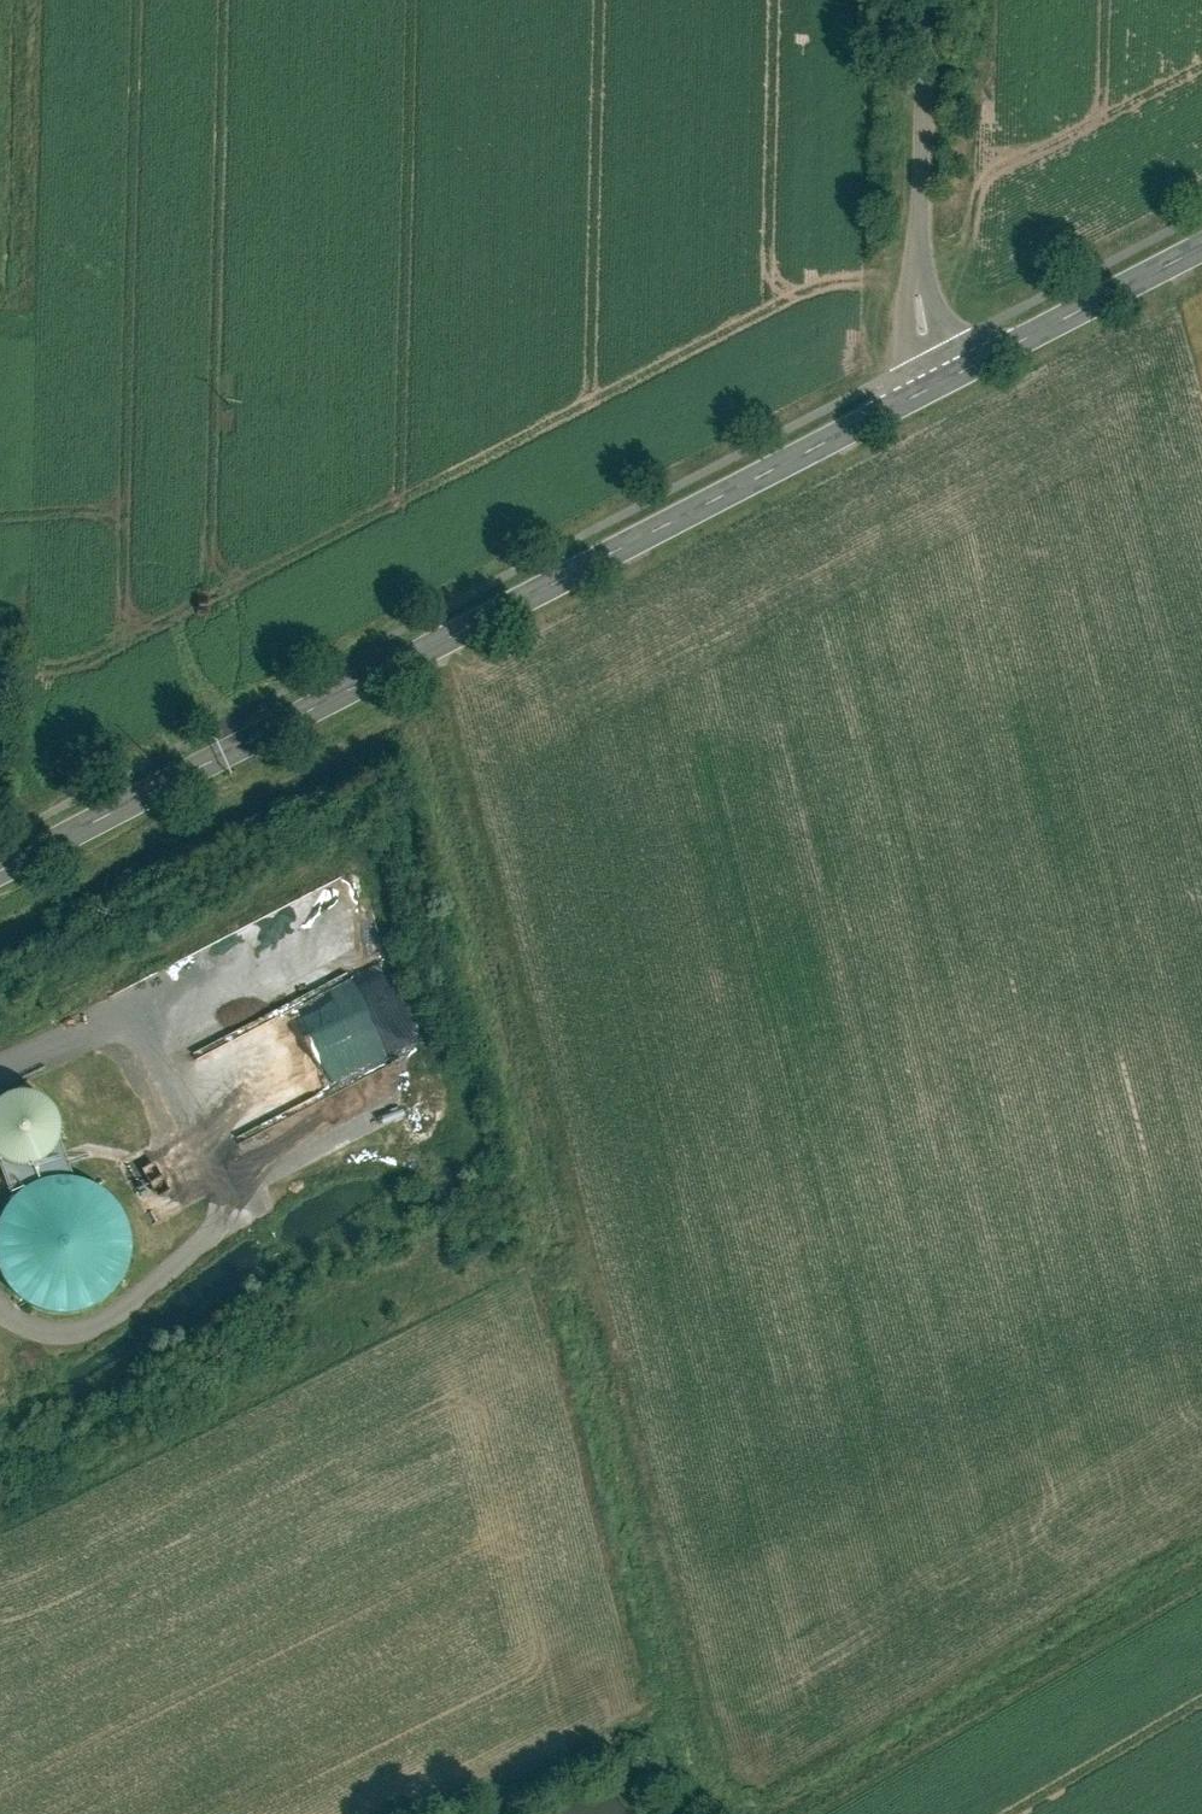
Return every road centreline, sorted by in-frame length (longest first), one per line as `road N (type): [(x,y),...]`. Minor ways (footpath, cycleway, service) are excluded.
road 1 (tertiary): [(0,871),(939,385)]
road 2 (unclassified): [(939,385),(923,343),(915,269),(921,0)]
road 3 (tertiary): [(939,385),(1201,248)]

